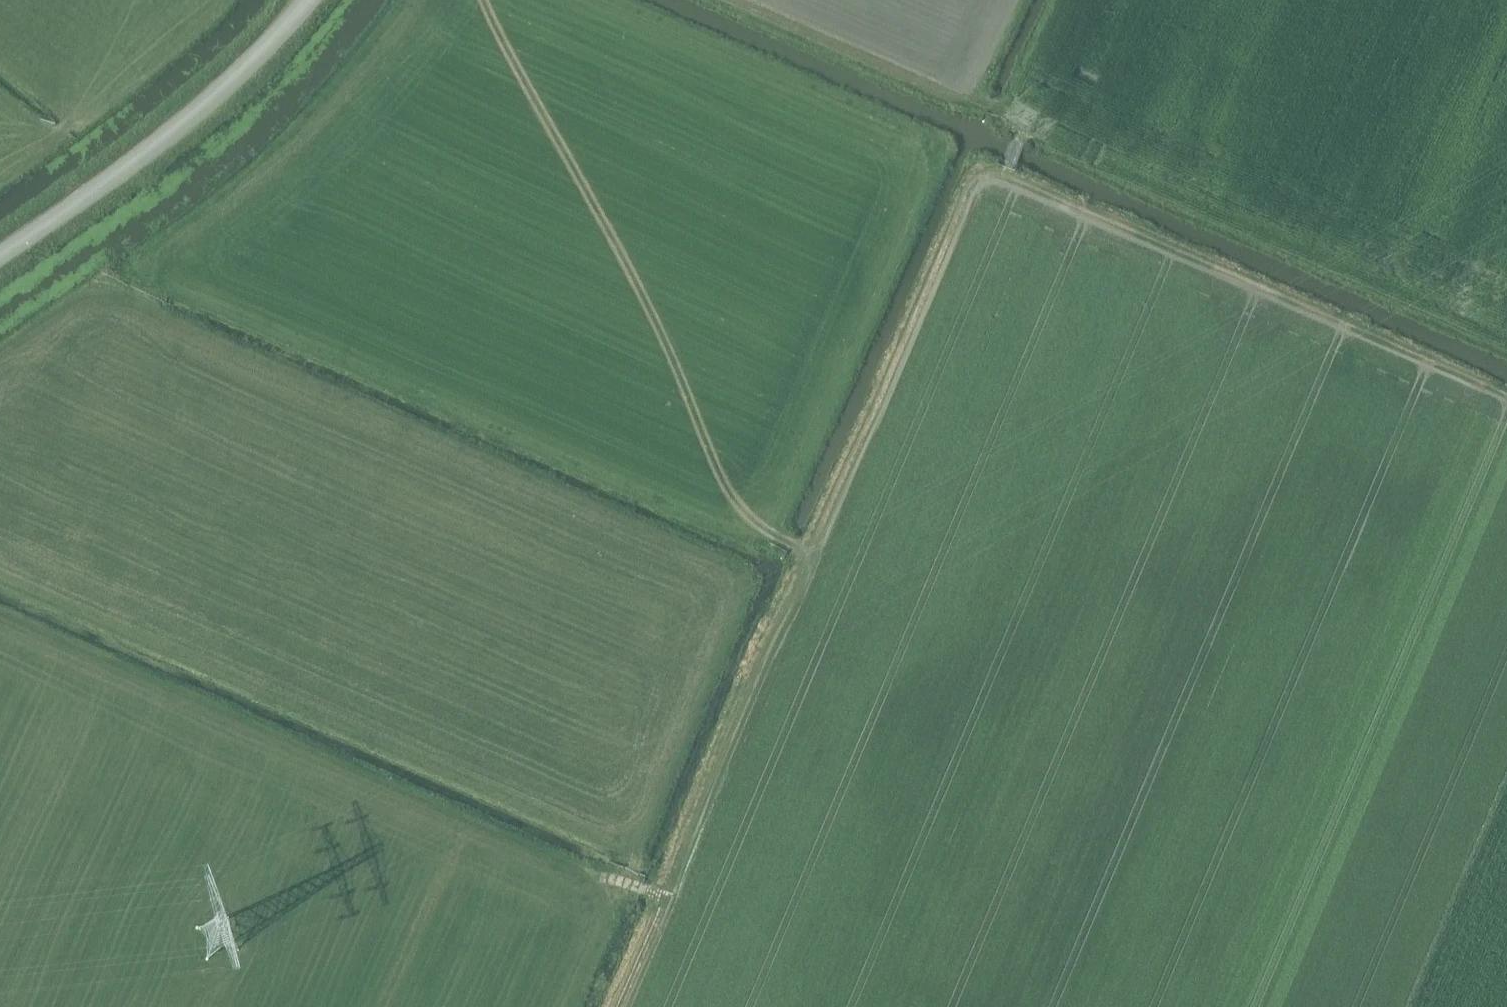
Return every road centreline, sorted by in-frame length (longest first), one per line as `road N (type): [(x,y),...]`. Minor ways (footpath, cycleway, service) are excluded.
road 1 (tertiary): [(0,258),(144,160),(267,57),(312,0)]

